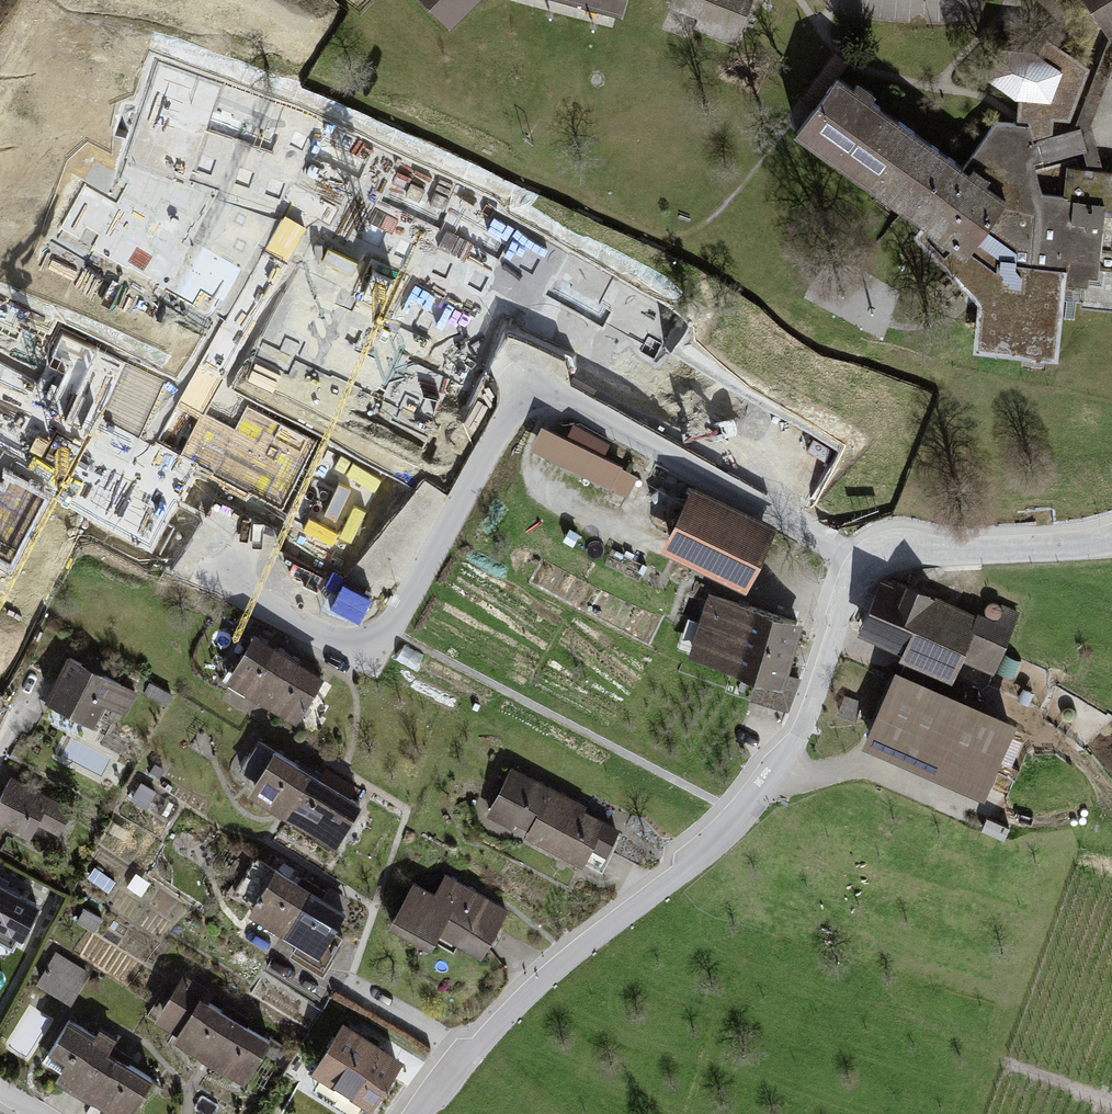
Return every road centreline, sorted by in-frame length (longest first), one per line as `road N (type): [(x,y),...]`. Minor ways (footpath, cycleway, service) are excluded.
road 1 (residential): [(415,1113),(463,1050),(545,970),(745,809),(793,740),(854,584),(872,567)]
road 2 (residential): [(525,381),(372,655),(229,586)]
road 3 (residential): [(872,567),(525,381)]
road 4 (residential): [(872,567),(911,555),(1111,543)]
road 5 (residential): [(525,381),(411,335),(357,351)]

